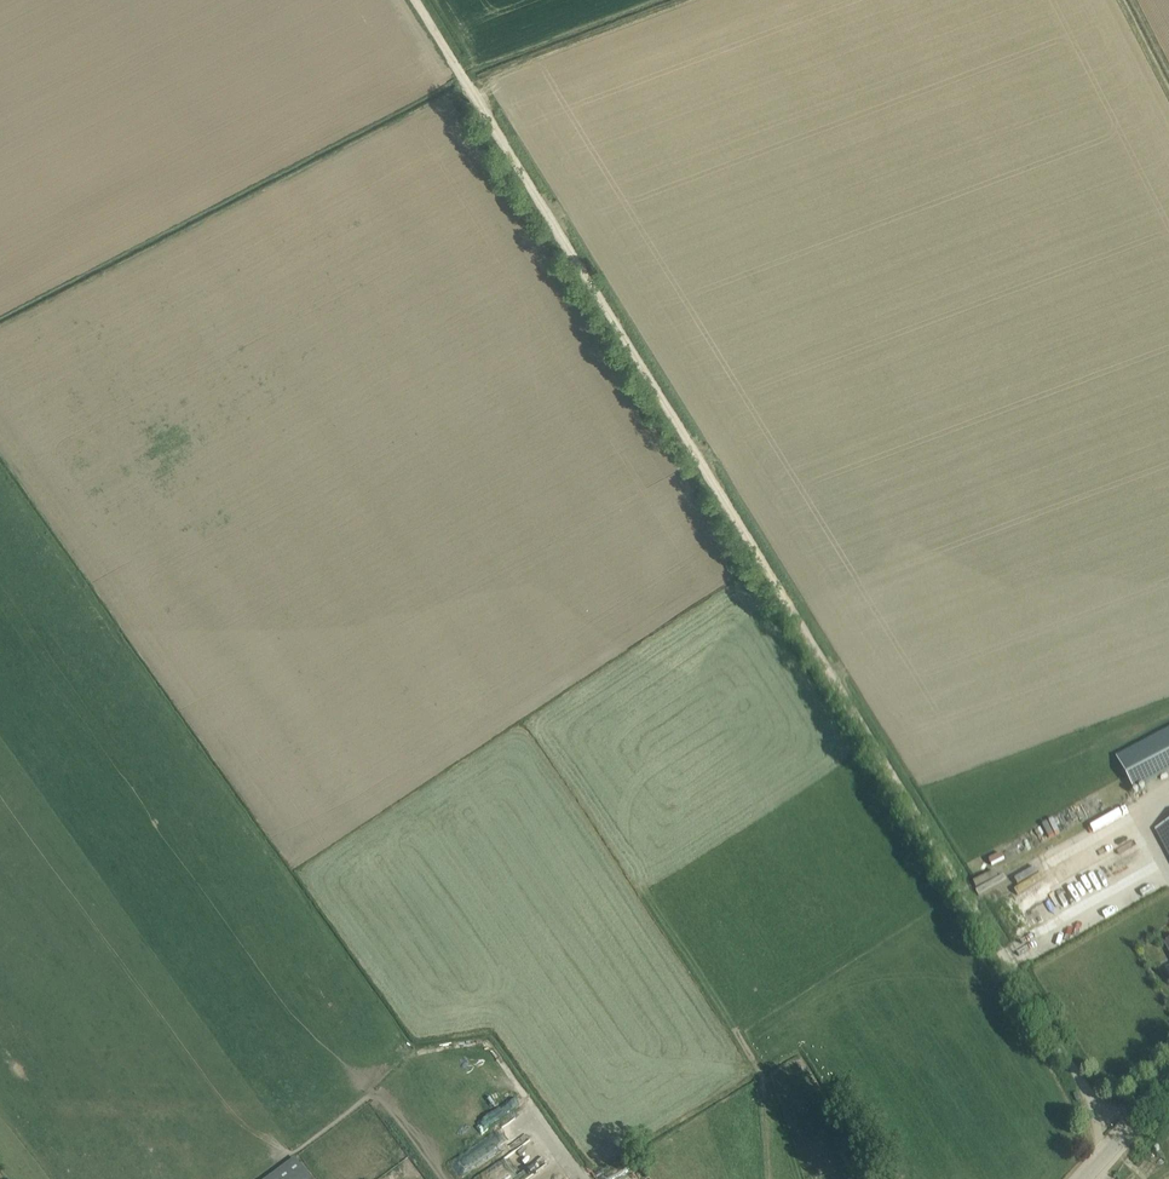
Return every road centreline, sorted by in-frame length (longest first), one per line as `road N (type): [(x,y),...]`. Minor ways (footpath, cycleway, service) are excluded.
road 1 (unclassified): [(1092,1096),(412,0)]

